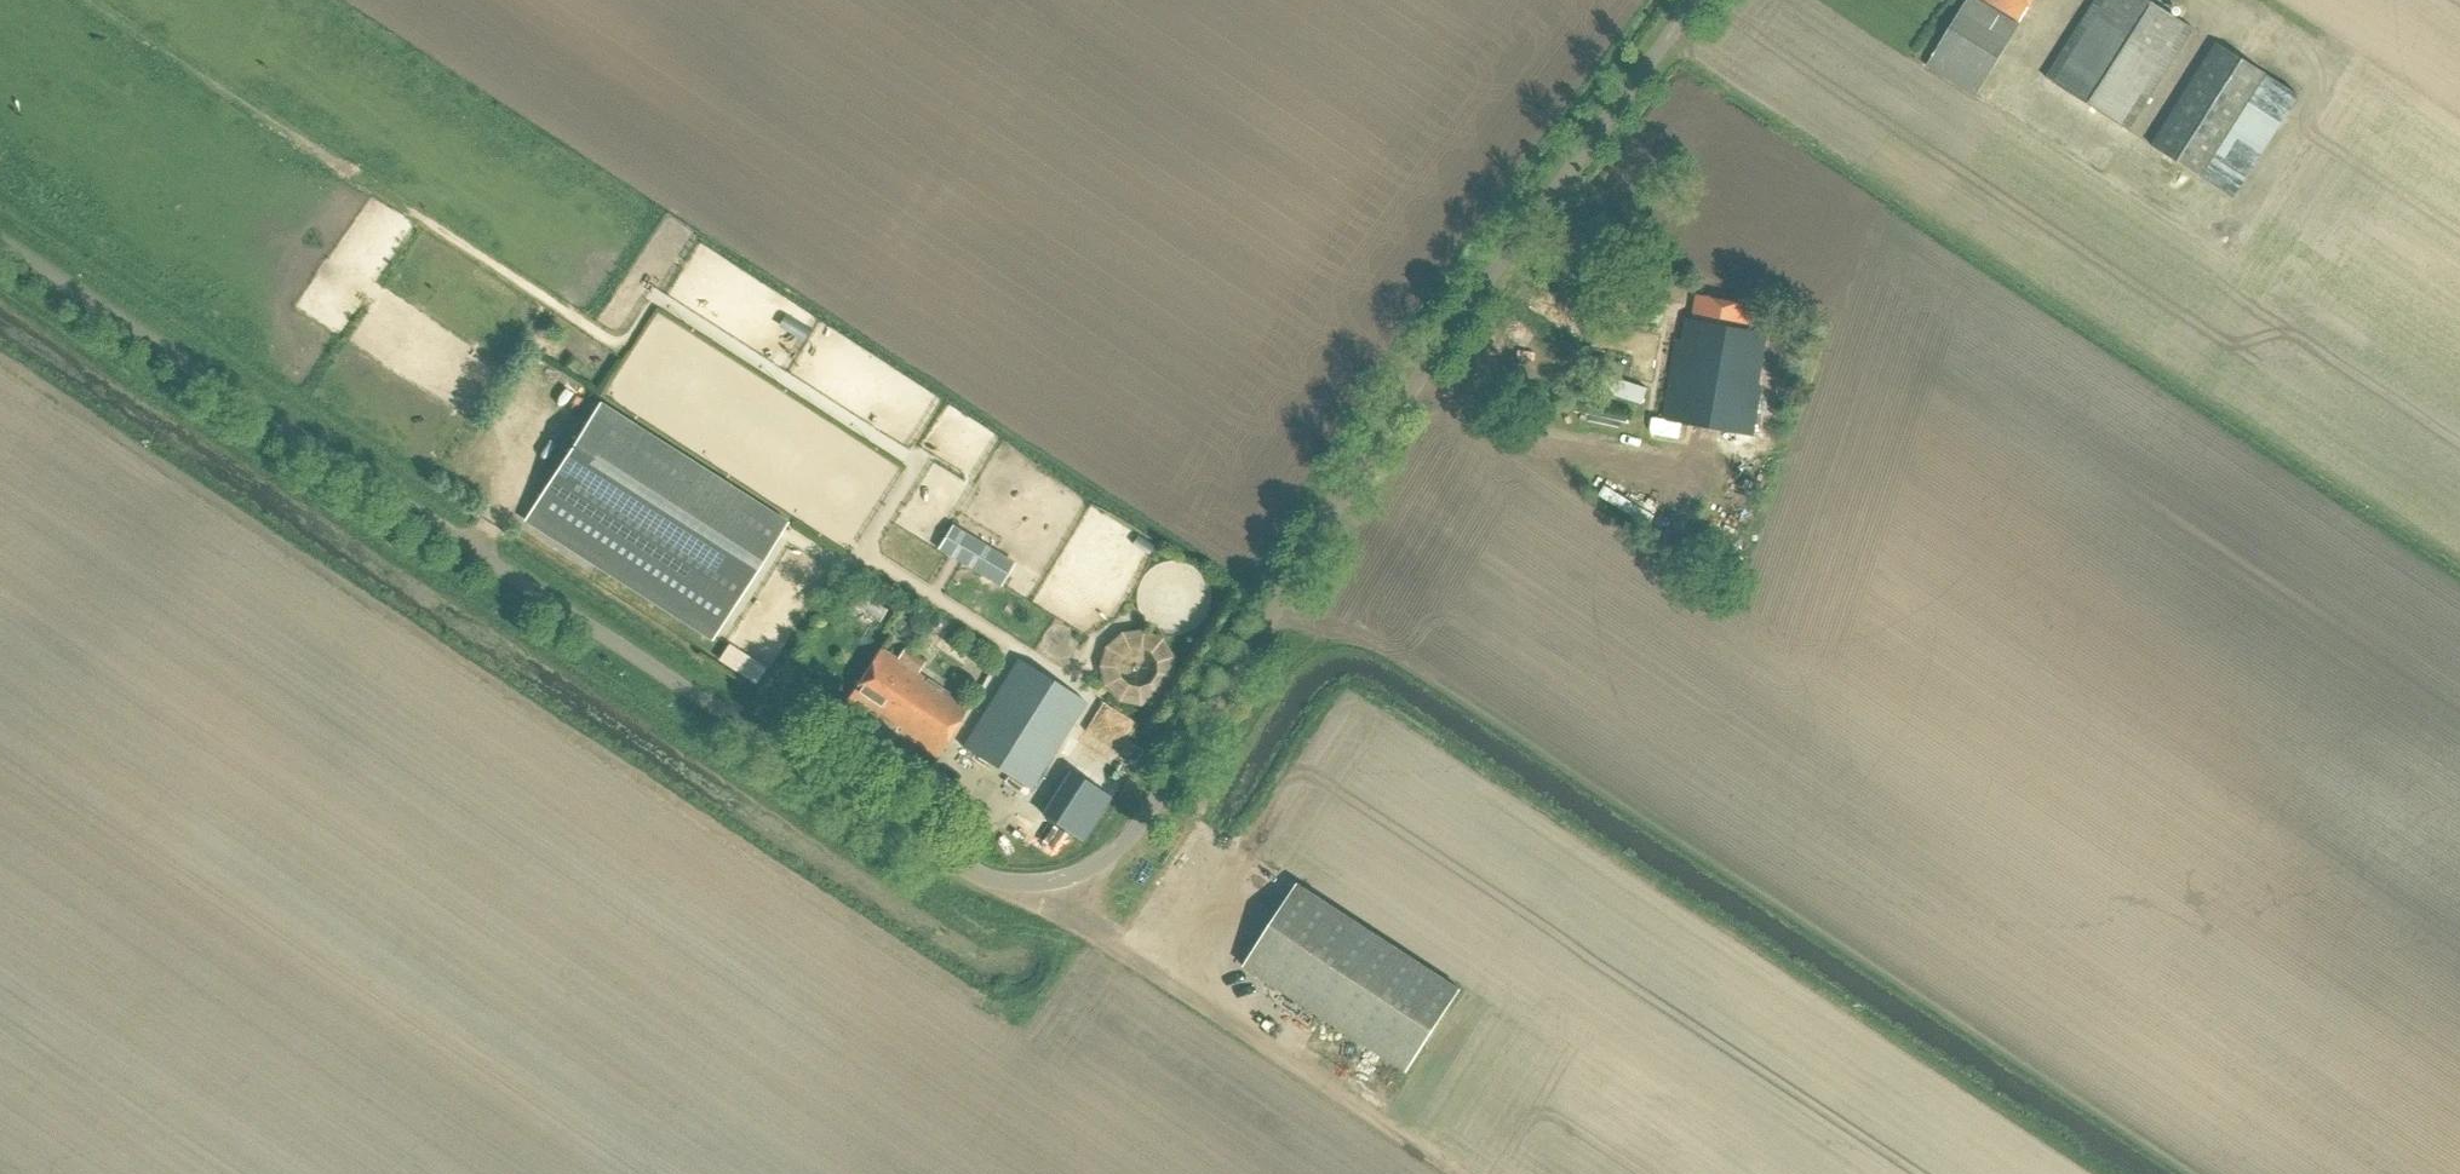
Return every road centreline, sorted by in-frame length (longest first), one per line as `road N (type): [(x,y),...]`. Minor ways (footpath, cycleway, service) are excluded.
road 1 (unclassified): [(0,244),(967,869),(1066,891),(1112,854),(1567,165),(1694,0)]

